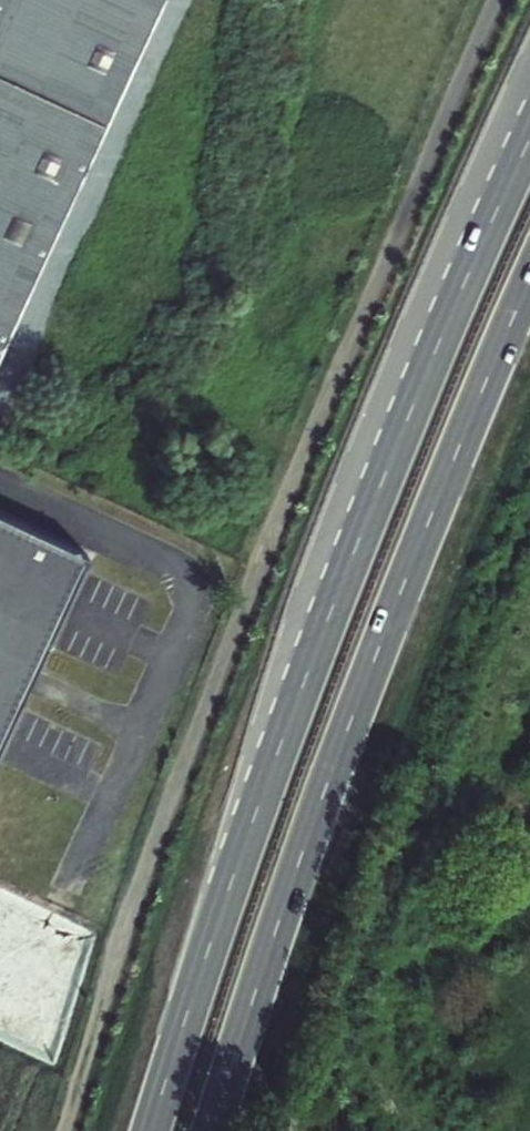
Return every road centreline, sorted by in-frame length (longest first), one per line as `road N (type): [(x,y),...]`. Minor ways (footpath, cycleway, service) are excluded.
road 1 (trunk): [(529,138),(355,548),(253,818),(152,1130)]
road 2 (trunk): [(213,1130),(324,790),(529,276)]

